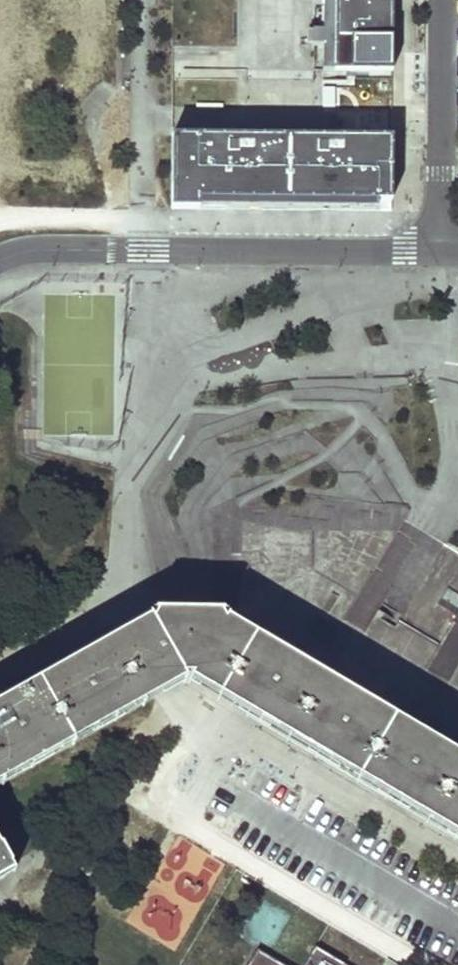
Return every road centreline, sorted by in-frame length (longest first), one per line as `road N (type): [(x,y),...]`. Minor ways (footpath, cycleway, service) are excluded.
road 1 (residential): [(457,919),(325,845),(314,811),(340,796),(457,868)]
road 2 (residential): [(441,251),(145,250)]
road 3 (residential): [(441,0),(441,251)]
road 4 (residential): [(0,258),(31,249),(145,250)]

